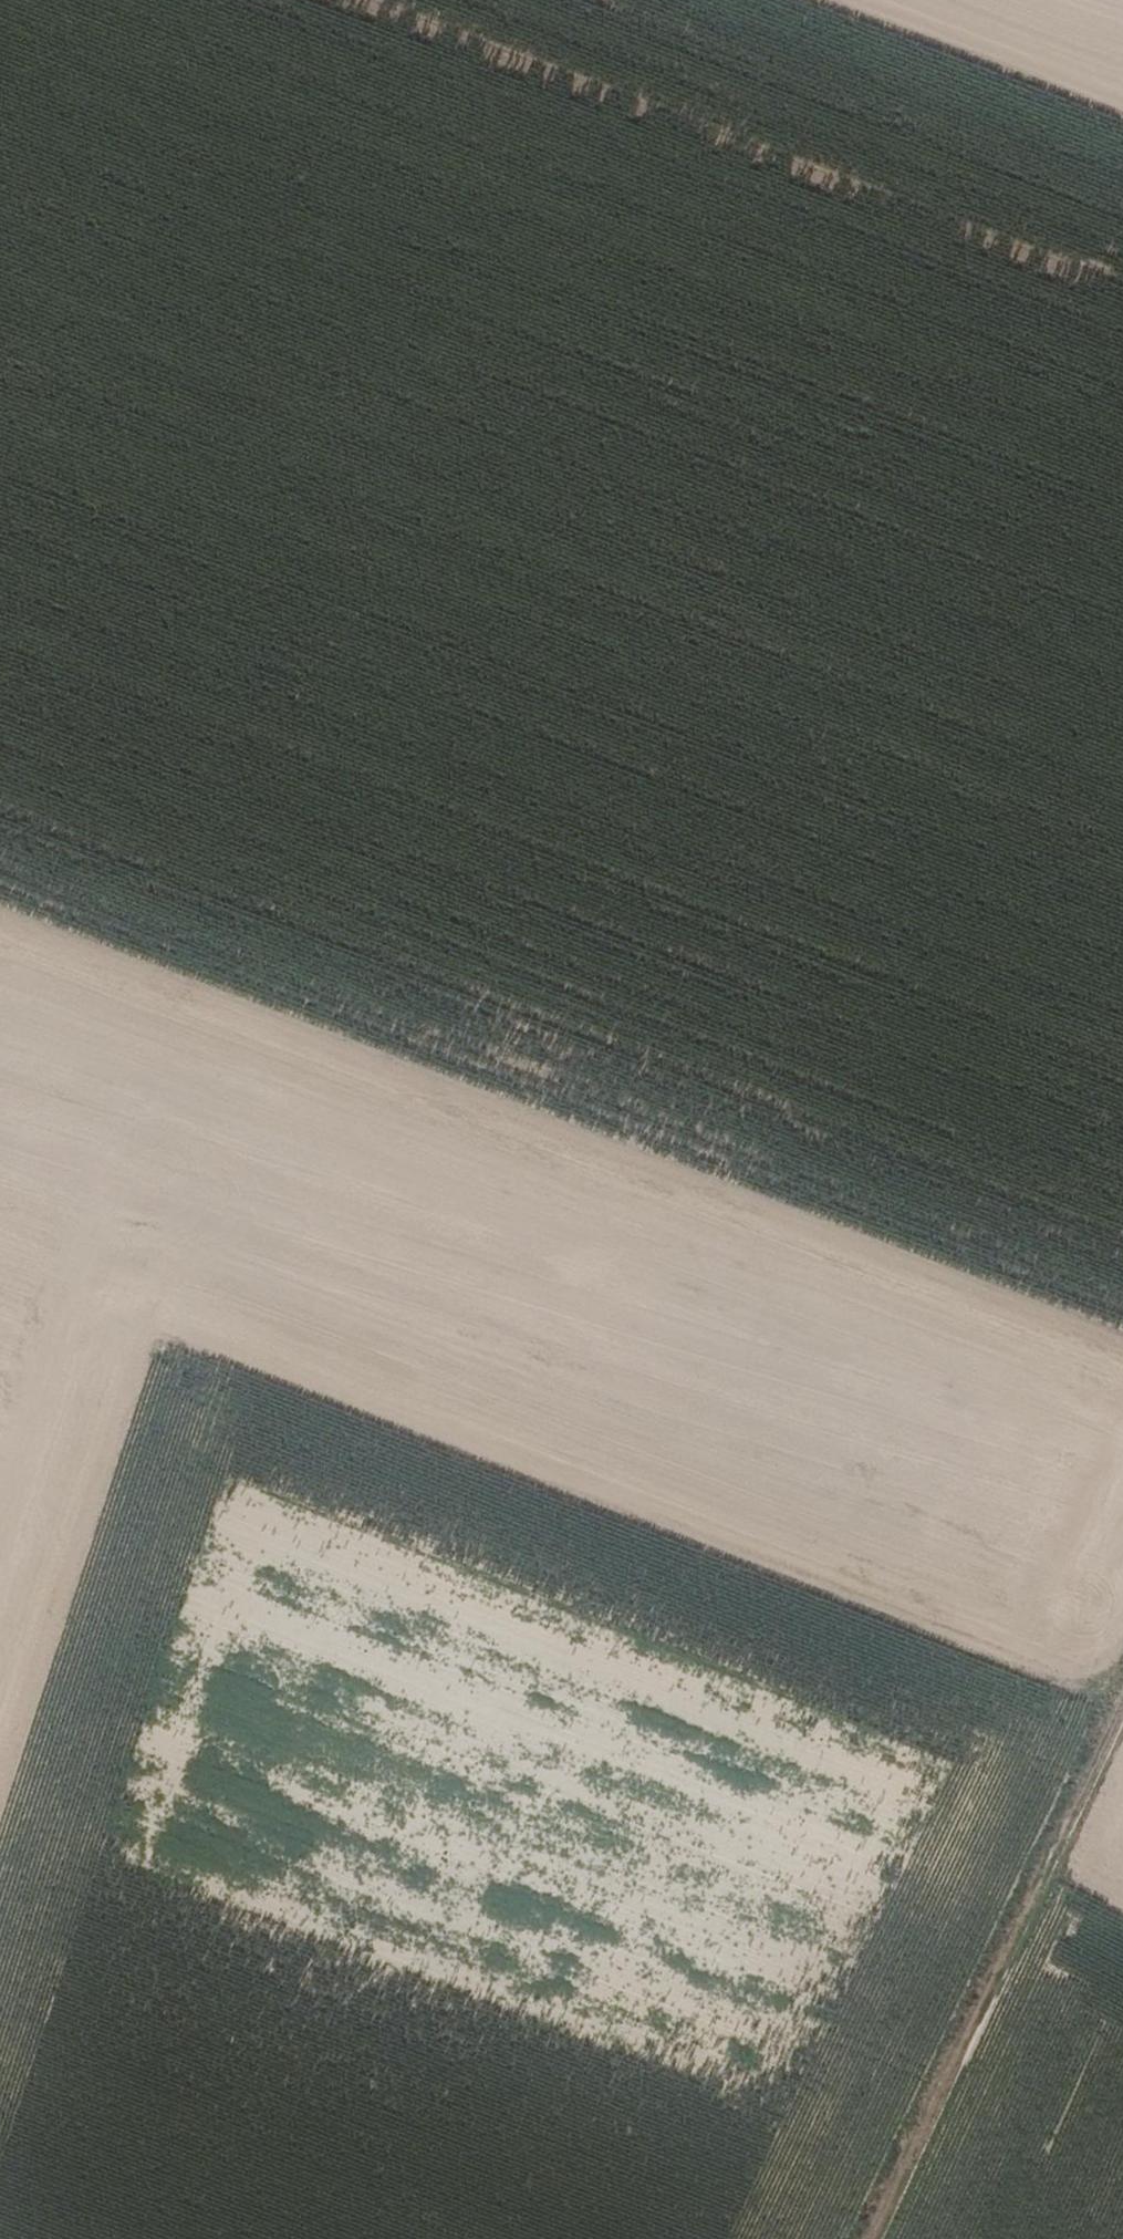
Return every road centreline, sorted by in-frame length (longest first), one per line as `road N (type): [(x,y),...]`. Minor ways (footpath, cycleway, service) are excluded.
road 1 (track): [(1122,1699),(862,2238)]

